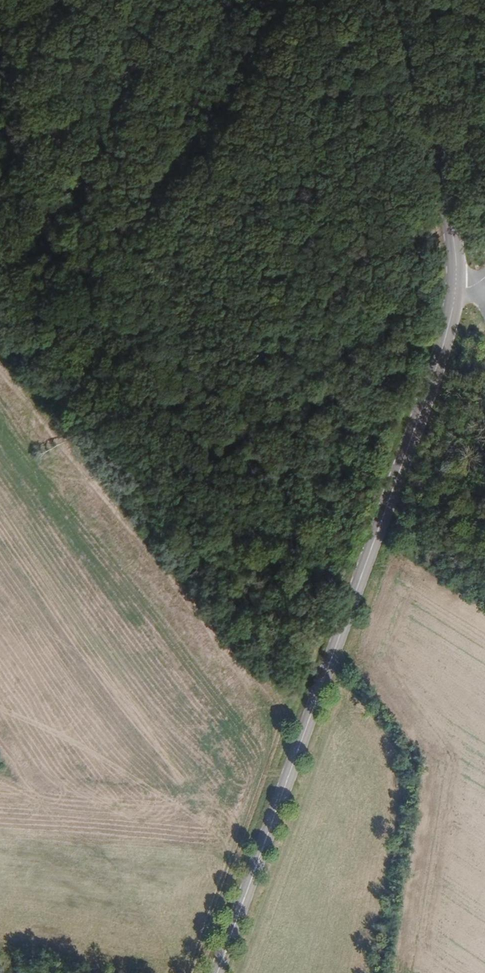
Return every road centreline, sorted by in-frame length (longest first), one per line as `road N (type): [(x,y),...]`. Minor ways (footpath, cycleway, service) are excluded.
road 1 (primary): [(217,972),(438,351),(450,286)]
road 2 (track): [(302,626),(186,490),(139,379),(138,276),(21,153),(0,143)]
road 3 (primary): [(450,286),(424,101),(398,0)]

